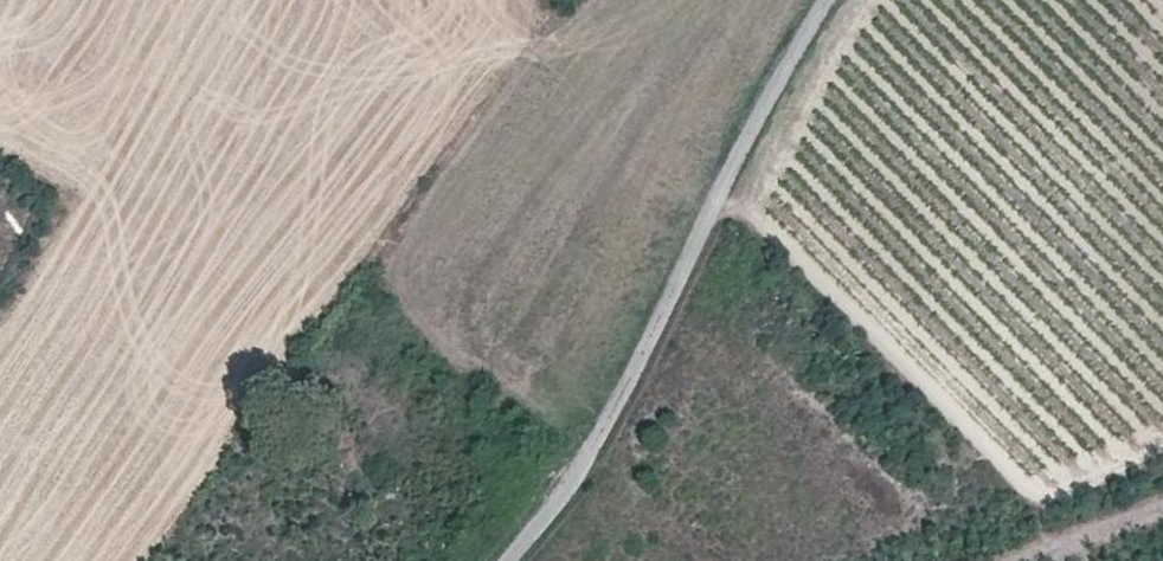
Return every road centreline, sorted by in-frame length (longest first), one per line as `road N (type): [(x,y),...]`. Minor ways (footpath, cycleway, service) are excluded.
road 1 (track): [(505,560),(588,451),(825,0)]

